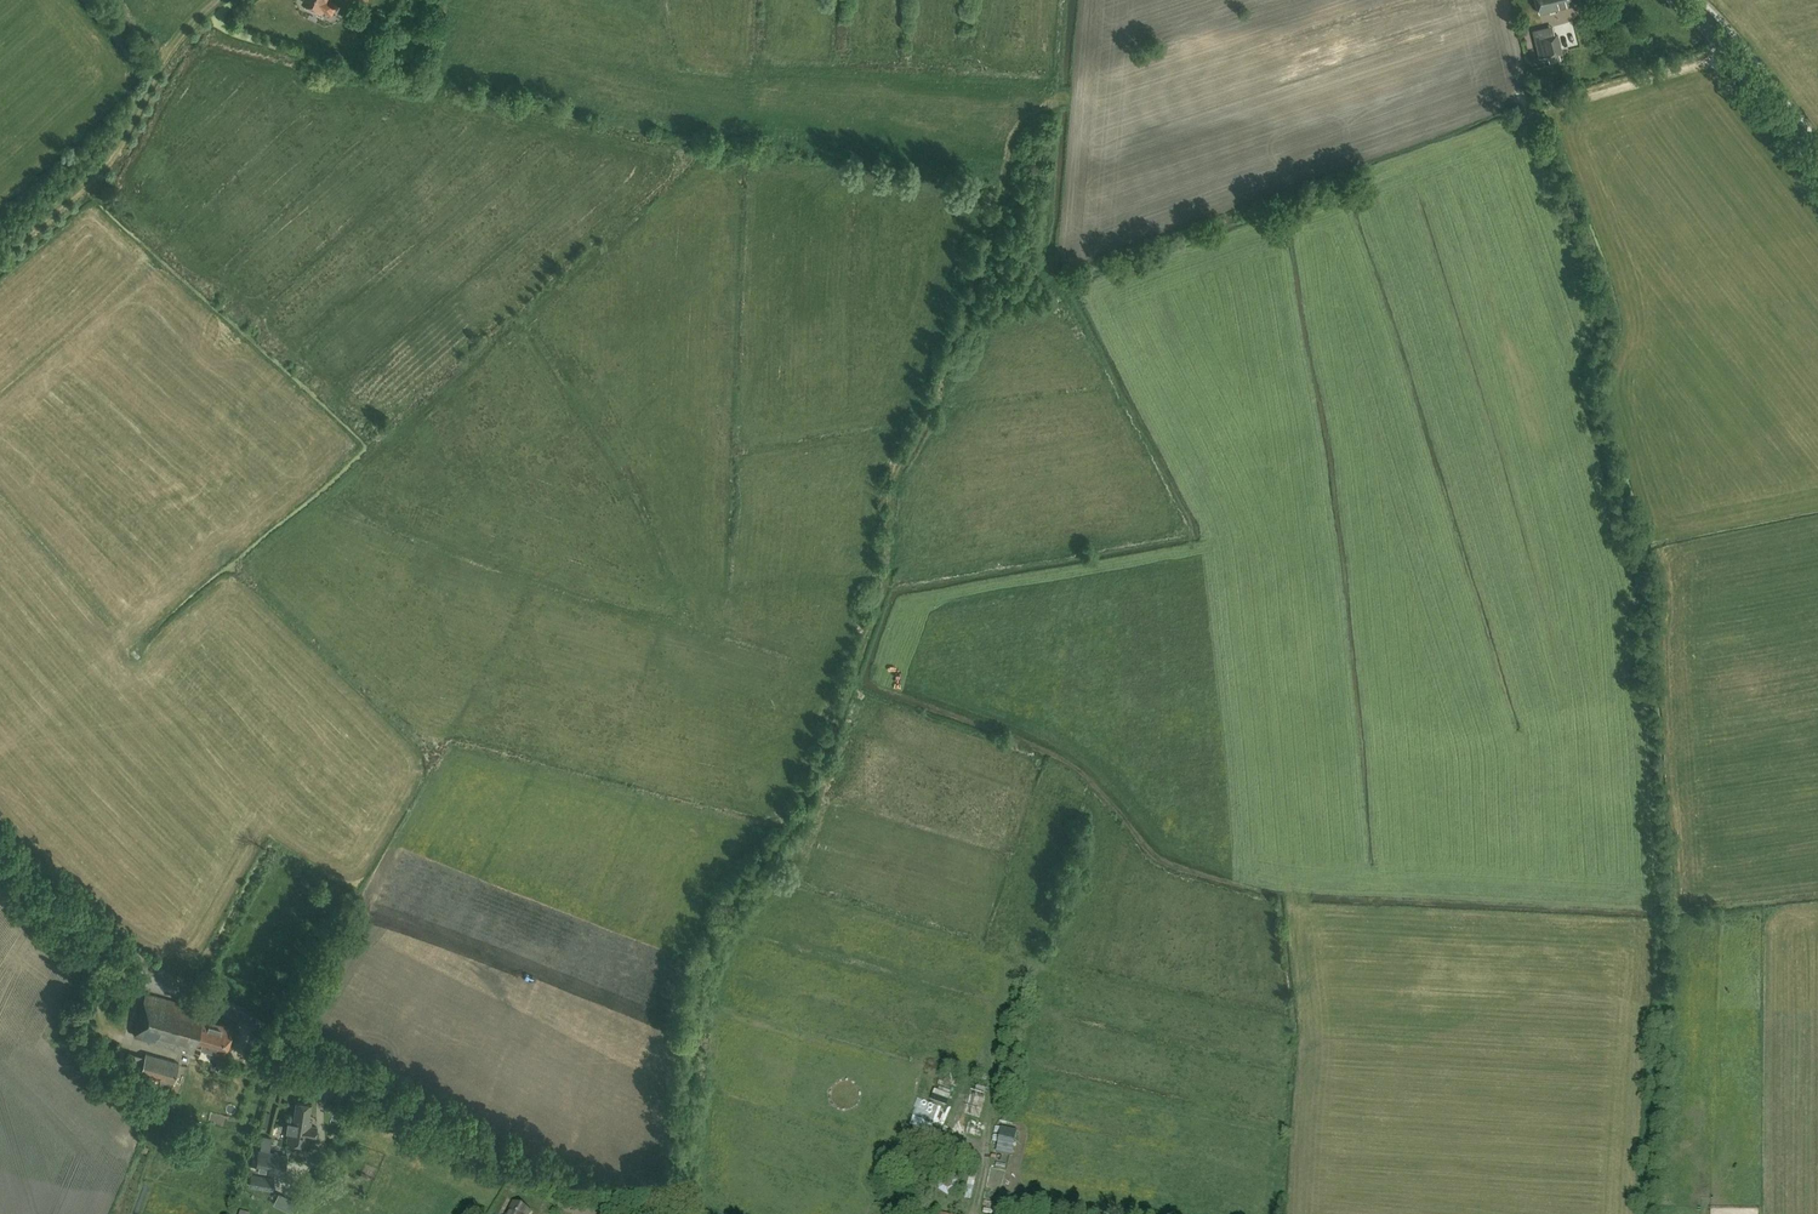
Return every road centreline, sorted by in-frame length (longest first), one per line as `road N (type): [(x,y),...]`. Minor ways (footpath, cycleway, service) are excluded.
road 1 (track): [(679,1213),(710,940),(751,869),(797,817),(825,760),(886,582),(894,472),(921,425),(1004,191)]
road 2 (unclassified): [(631,1213),(158,978),(32,876),(0,840)]
road 3 (track): [(1659,804),(1664,904),(1650,1213)]
road 4 (track): [(222,0),(174,43),(99,171),(0,255)]
road 5 (tertiary): [(1817,164),(1675,0)]

